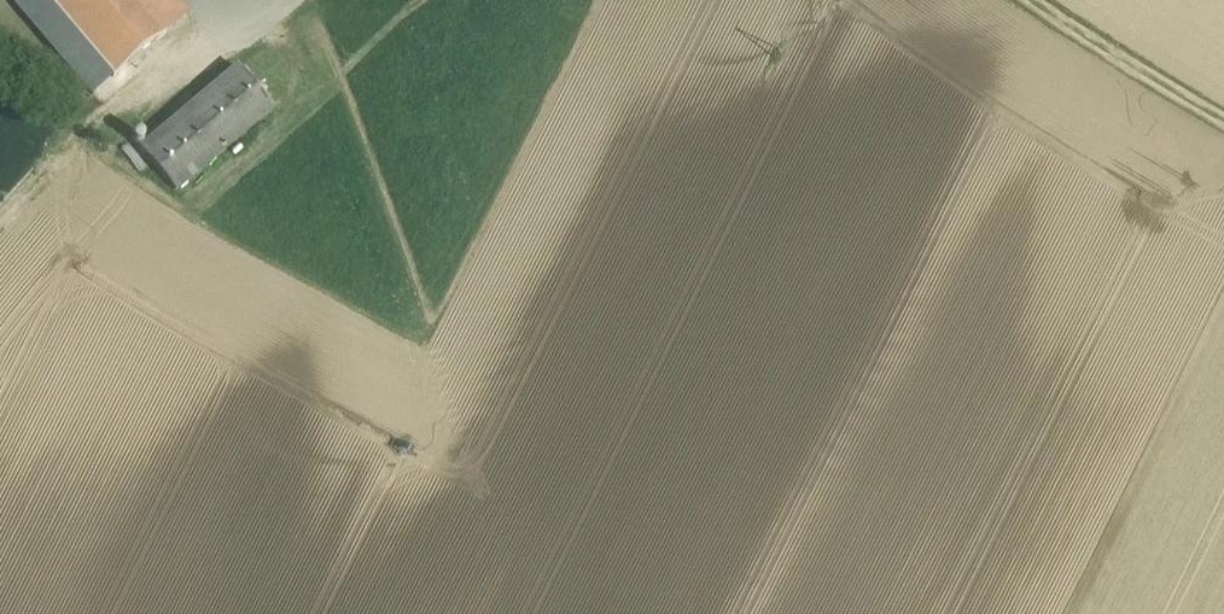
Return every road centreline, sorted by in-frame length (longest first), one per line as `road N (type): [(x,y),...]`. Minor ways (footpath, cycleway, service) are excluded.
road 1 (track): [(1038,0),(1223,120)]

